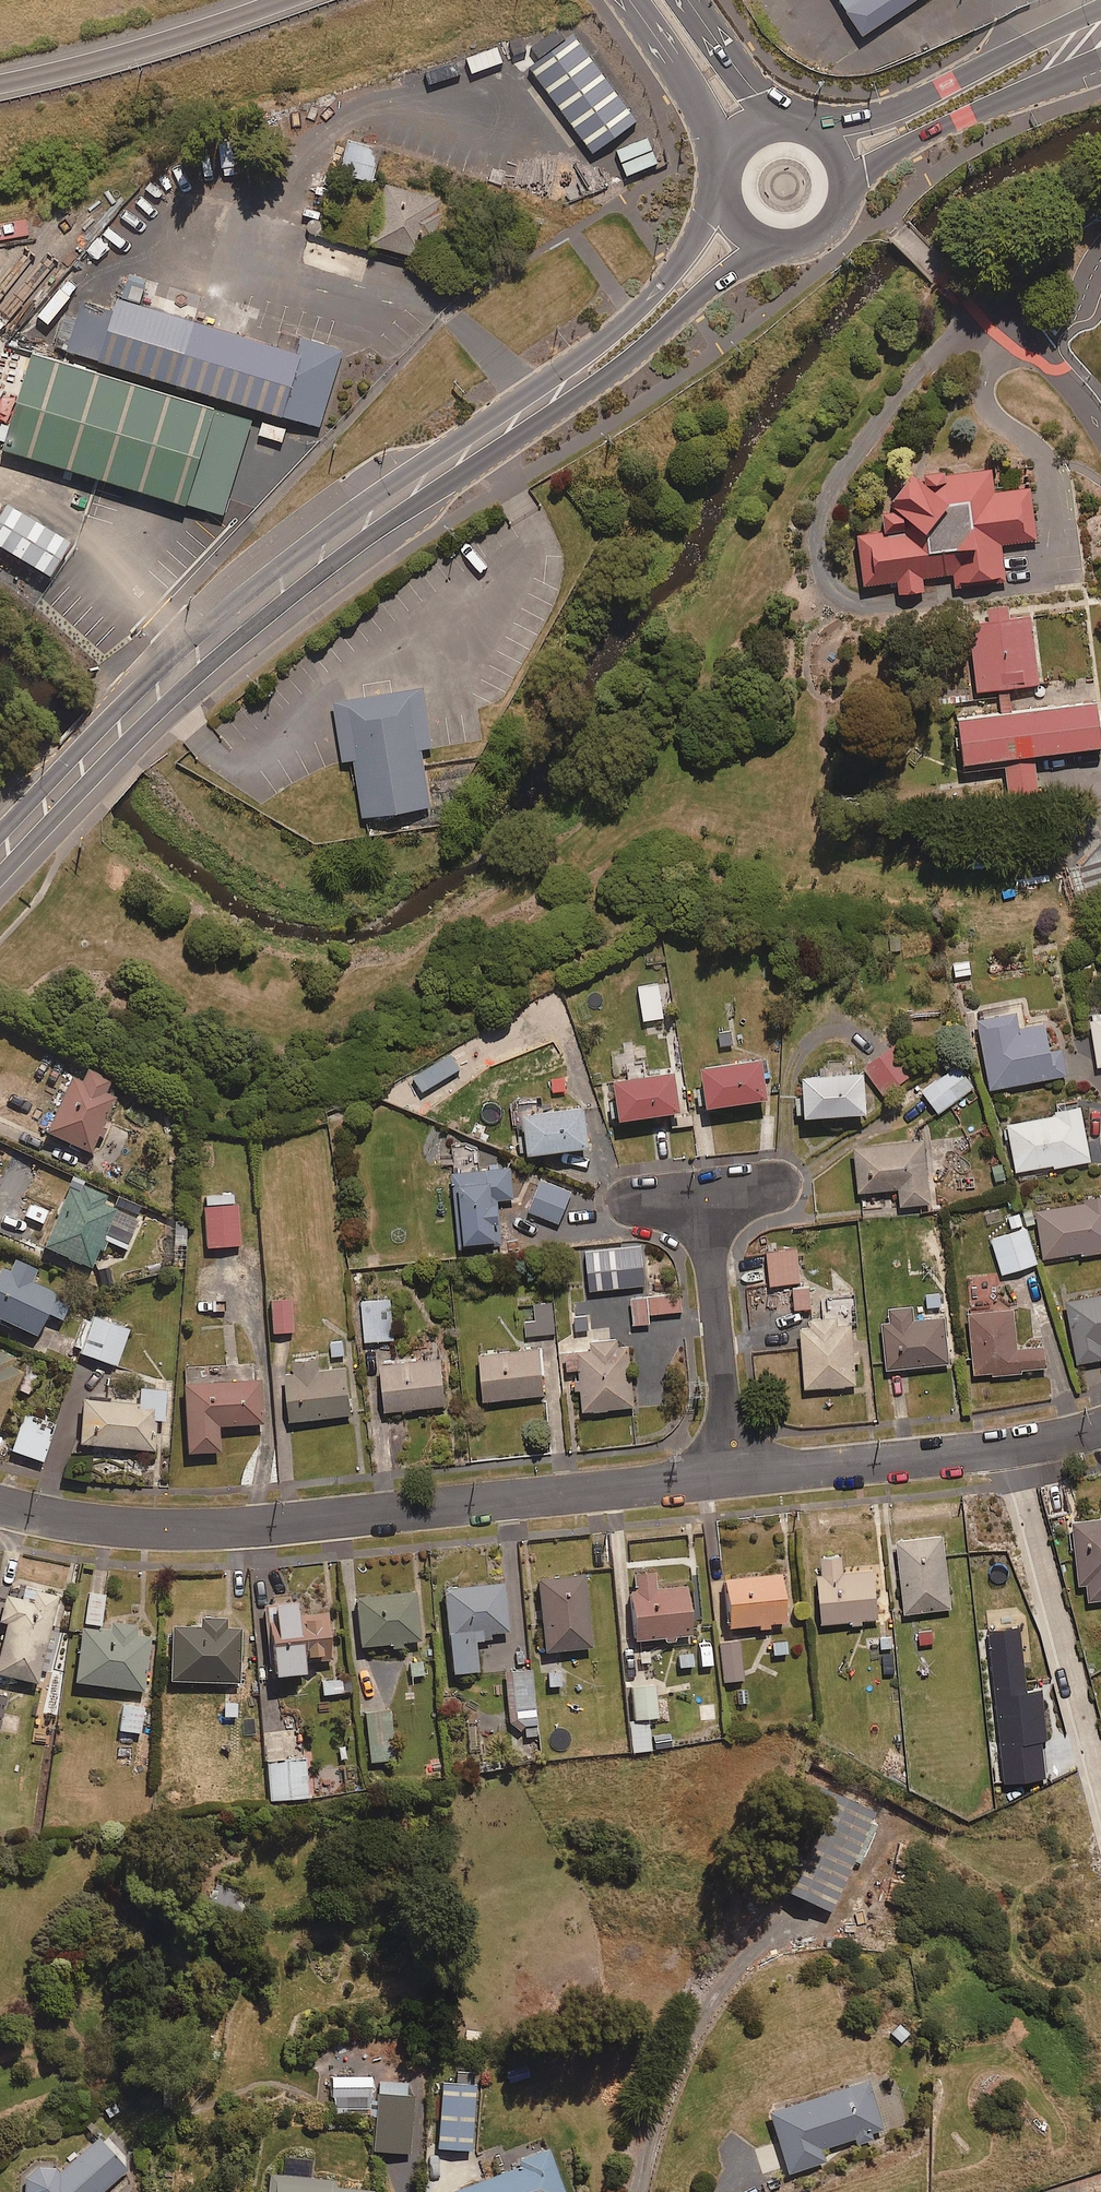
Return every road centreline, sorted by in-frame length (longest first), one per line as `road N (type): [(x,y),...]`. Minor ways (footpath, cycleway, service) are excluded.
road 1 (secondary): [(795,245),(710,285),(608,374),(386,524),(175,696),(116,733)]
road 2 (secondary): [(116,733),(155,674),(297,555),(621,327),(671,273),(725,189)]
road 3 (residential): [(0,1506),(112,1528),(178,1530),(732,1478)]
road 4 (residential): [(1010,1448),(1100,1842)]
road 5 (secondary): [(804,128),(895,112),(1100,11)]
road 6 (secondary): [(1100,57),(920,137),(844,200)]
road 7 (motorway): [(279,0),(0,78)]
road 8 (residential): [(702,1195),(732,1478)]
road 9 (residential): [(732,1478),(1010,1448)]
road 10 (secondary): [(725,179),(697,100),(630,0)]
road 11 (secondary): [(116,733),(0,852)]
road 12 (secondary): [(689,0),(757,93),(794,125)]

